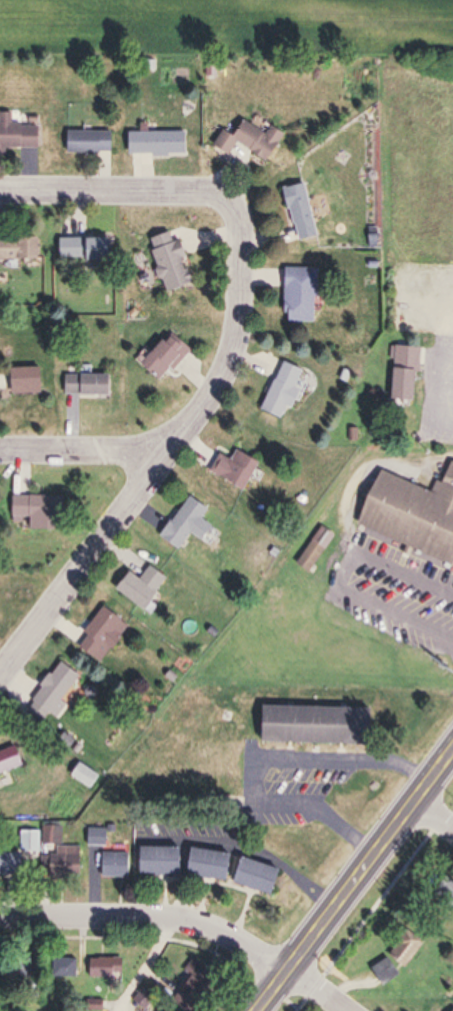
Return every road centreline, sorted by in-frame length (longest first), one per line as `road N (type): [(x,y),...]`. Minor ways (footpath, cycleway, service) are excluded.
road 1 (residential): [(0,674),(169,451),(245,334),(239,229),(217,189)]
road 2 (primary): [(265,1010),(452,757)]
road 3 (residential): [(294,973),(189,916),(0,913)]
road 4 (residential): [(0,190),(217,189)]
road 5 (residential): [(0,450),(169,451)]

